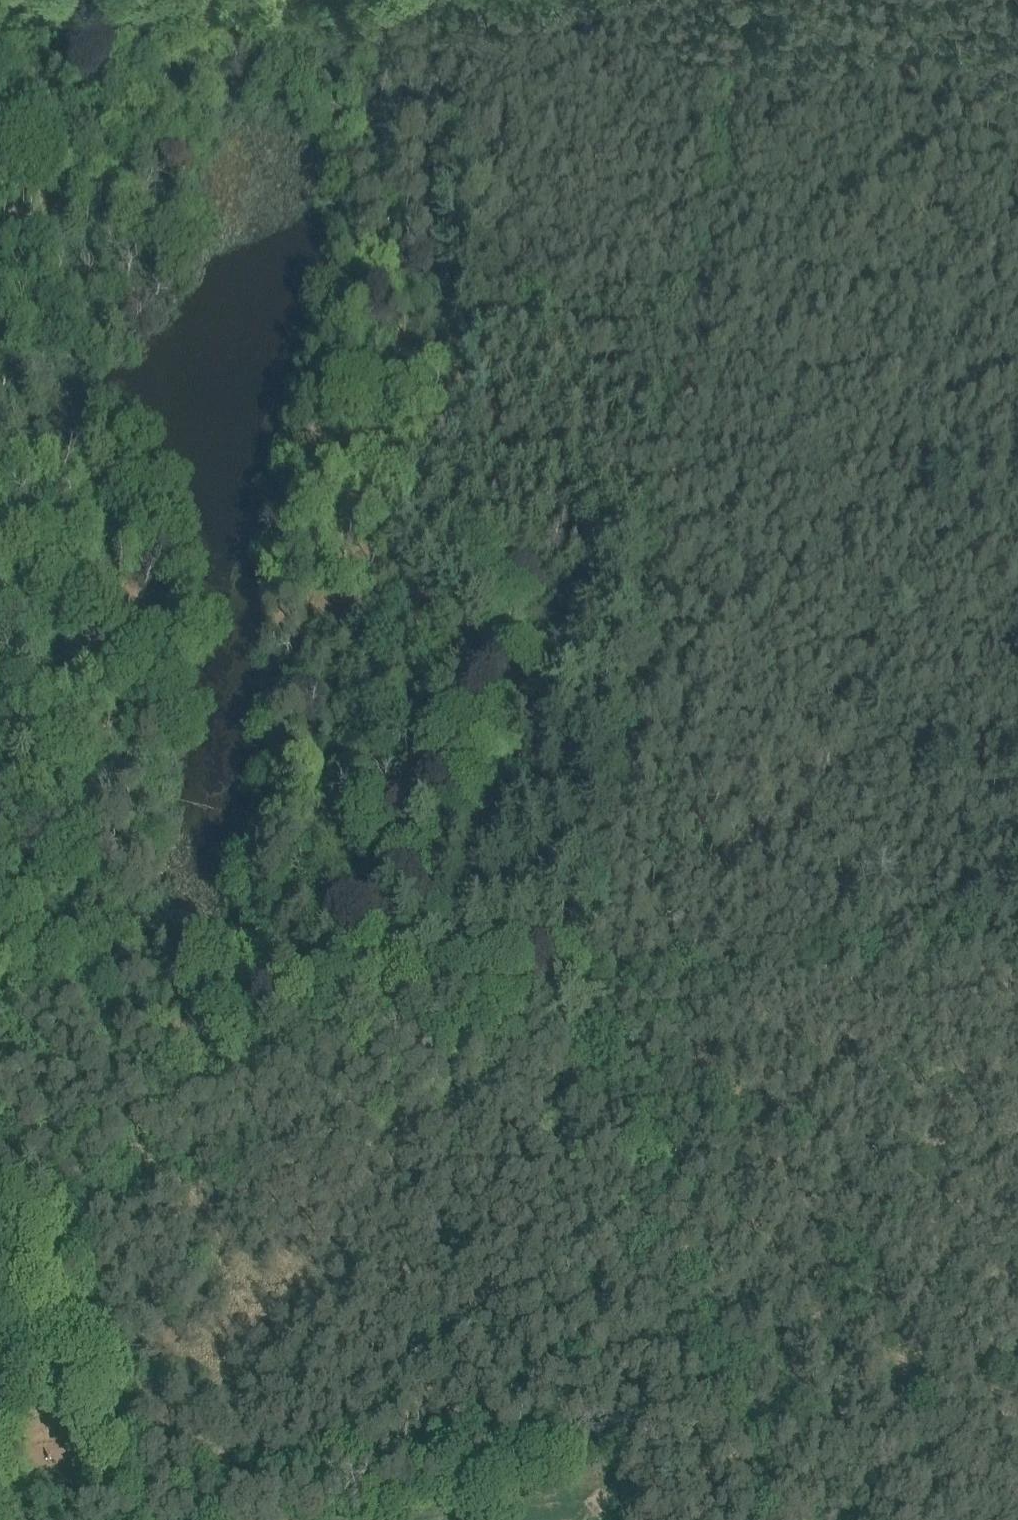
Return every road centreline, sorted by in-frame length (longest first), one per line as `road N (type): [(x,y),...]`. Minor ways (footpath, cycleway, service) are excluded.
road 1 (track): [(775,0),(636,984),(775,1519)]

